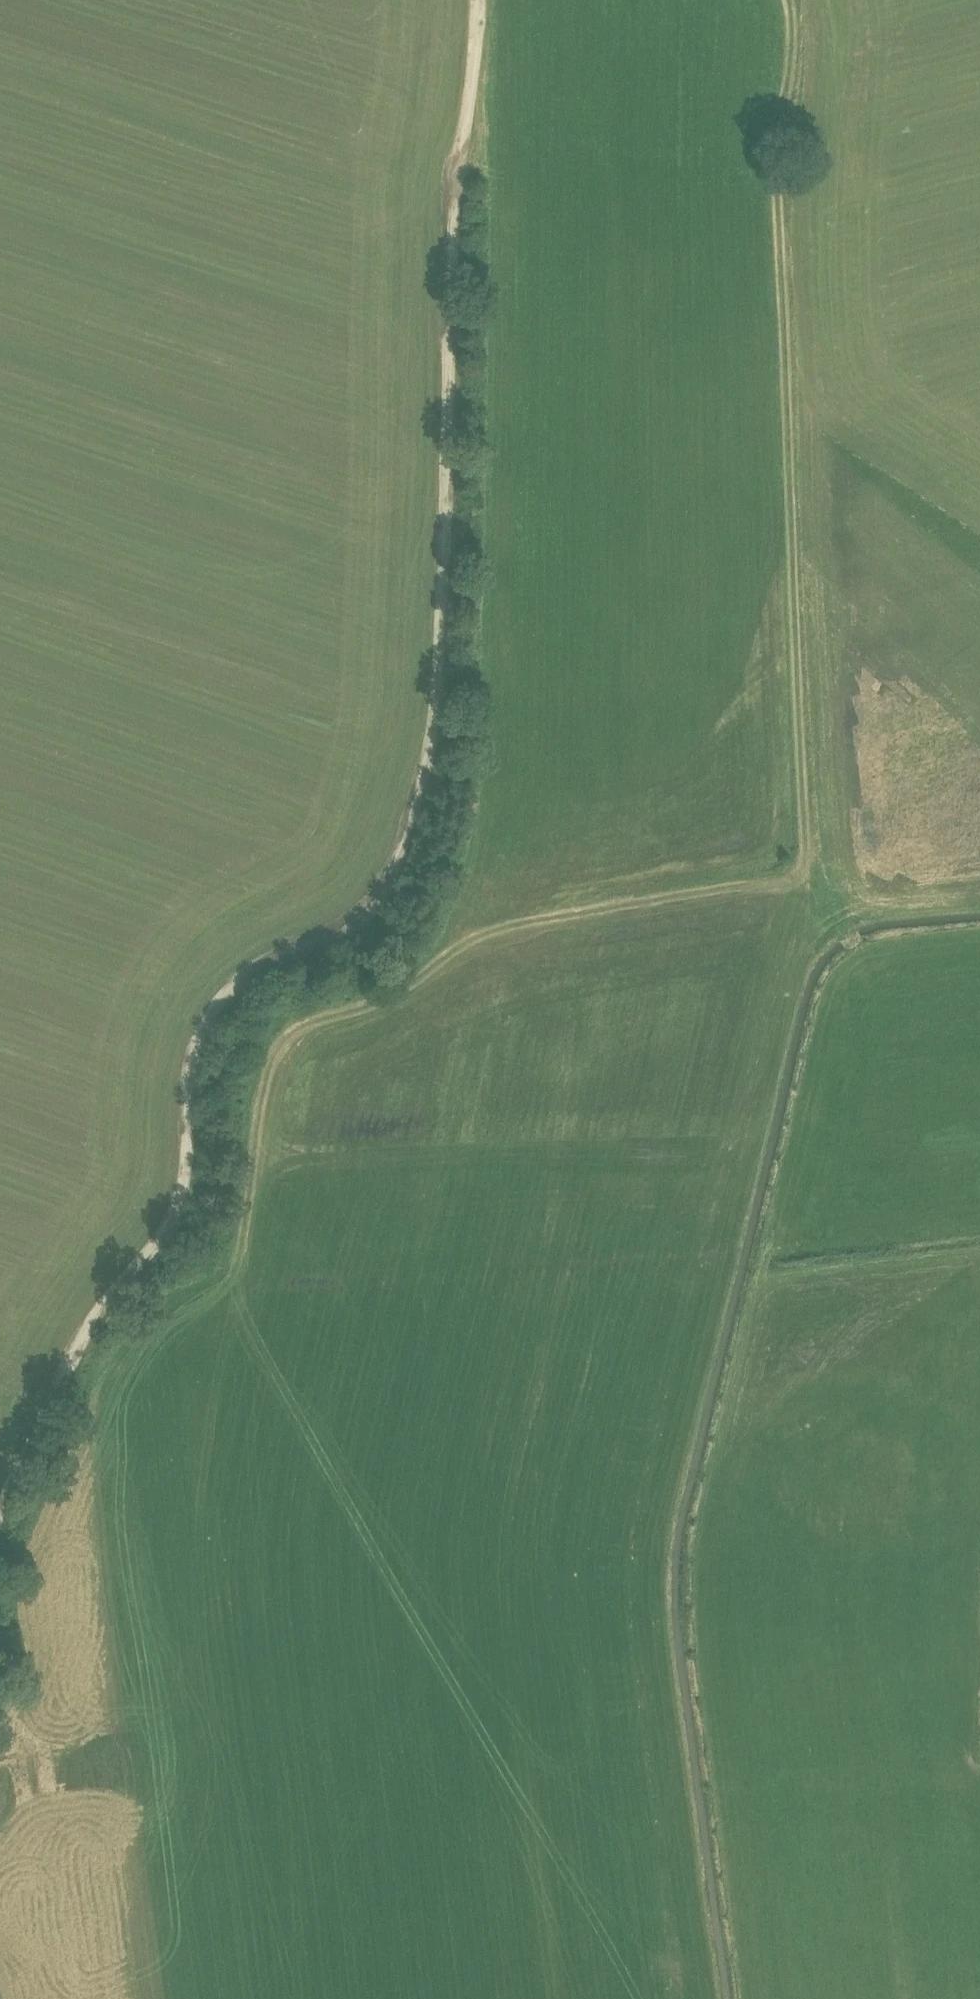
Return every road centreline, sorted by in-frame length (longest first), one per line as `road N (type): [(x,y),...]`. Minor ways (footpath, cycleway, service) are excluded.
road 1 (track): [(477,0),(455,209),(440,679),(413,827),(399,869),(365,922),(250,980),(210,1022),(195,1076),(186,1186),(152,1250),(79,1351),(0,1519)]

